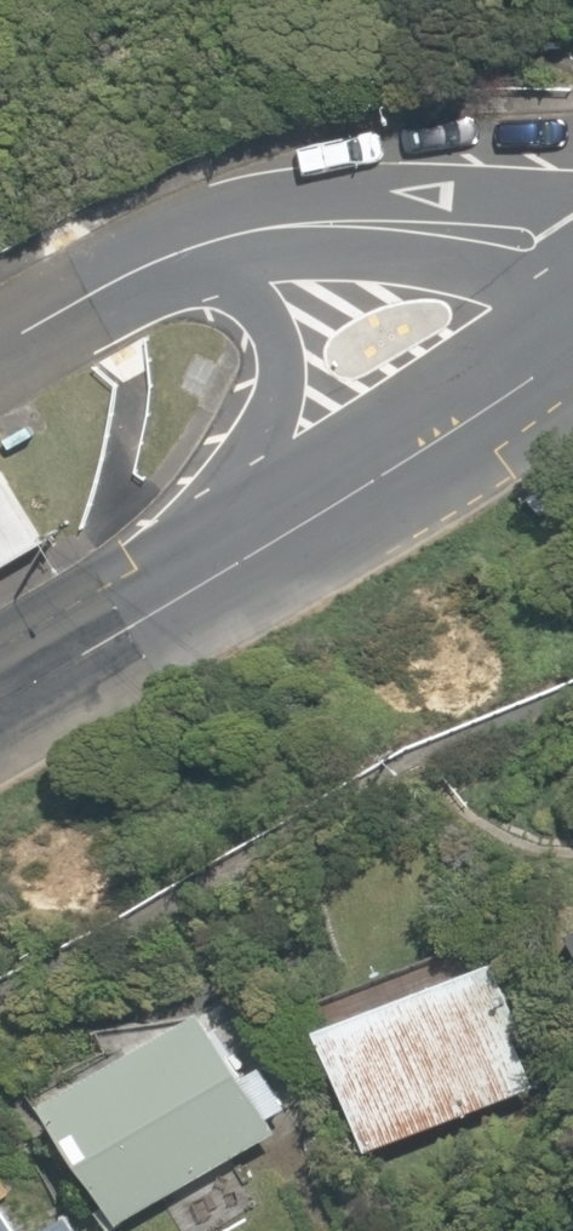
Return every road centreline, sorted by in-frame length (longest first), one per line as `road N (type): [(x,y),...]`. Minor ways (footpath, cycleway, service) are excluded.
road 1 (residential): [(142,277),(214,242),(387,217),(572,218)]
road 2 (tertiary): [(234,588),(271,496),(290,352),(266,315),(203,281),(142,277)]
road 3 (tertiary): [(572,342),(234,588)]
road 4 (tertiary): [(234,588),(0,719)]
road 5 (residential): [(0,345),(142,277)]

